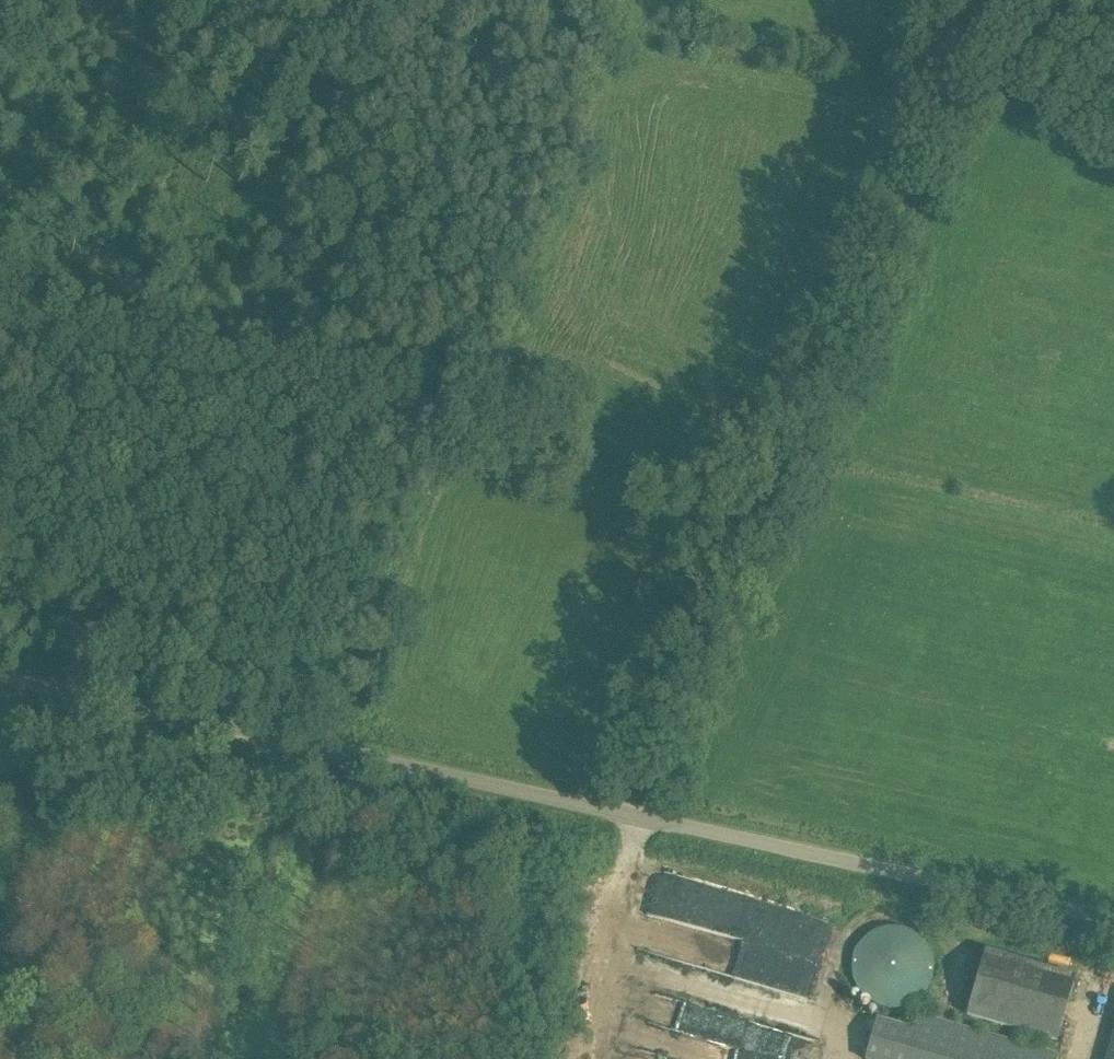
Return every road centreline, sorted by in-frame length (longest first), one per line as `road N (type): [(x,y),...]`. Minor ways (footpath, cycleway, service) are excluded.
road 1 (unclassified): [(1113,916),(0,678)]
road 2 (track): [(938,111),(964,45),(1113,70)]

